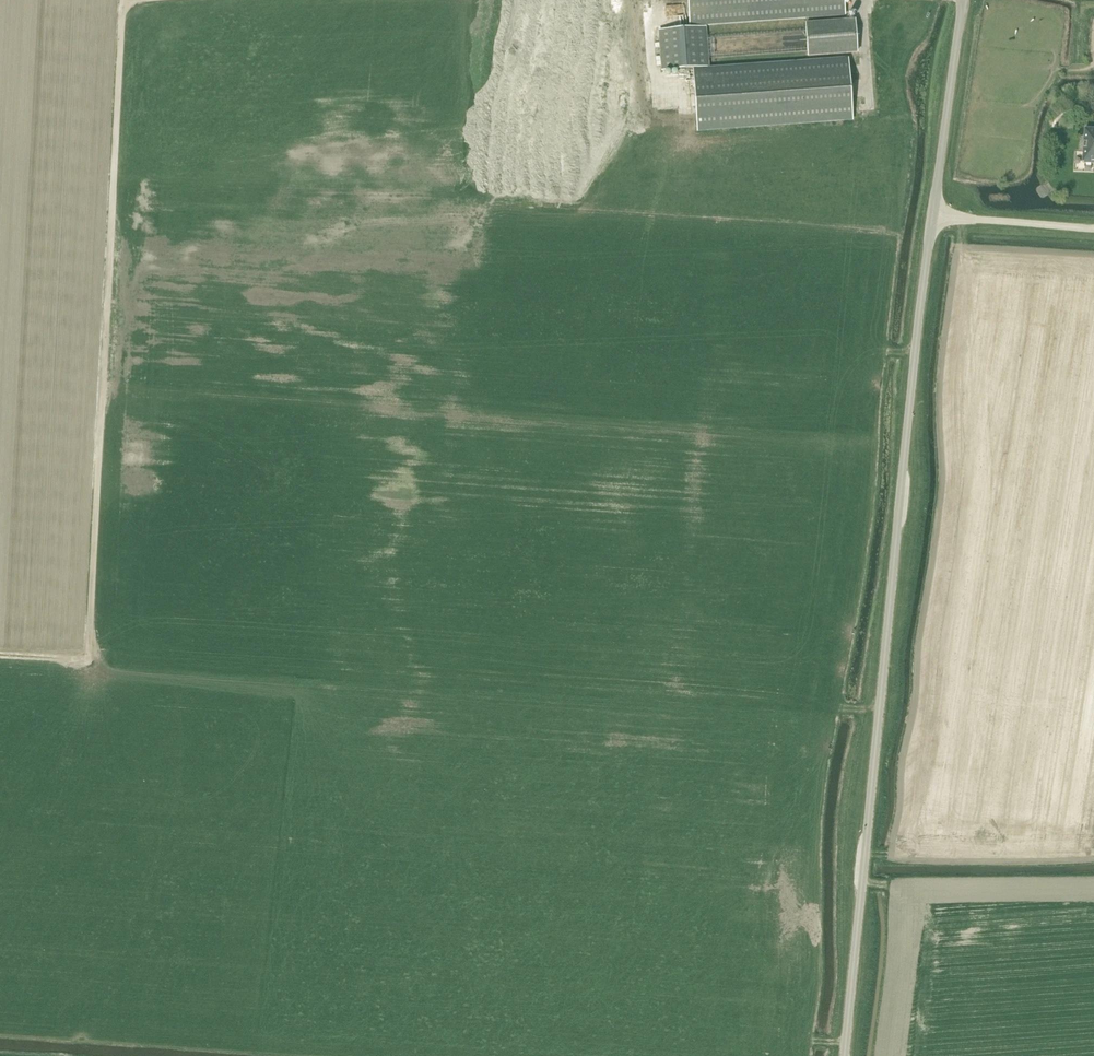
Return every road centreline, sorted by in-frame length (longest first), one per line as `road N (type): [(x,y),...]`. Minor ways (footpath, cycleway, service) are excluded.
road 1 (tertiary): [(845,1055),(920,306),(962,0)]

